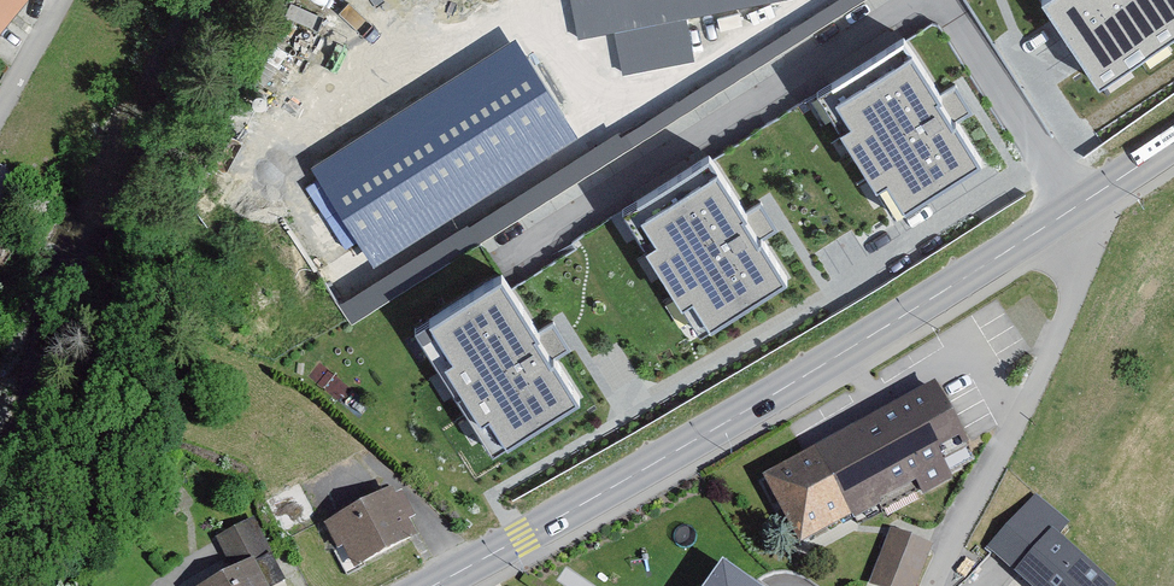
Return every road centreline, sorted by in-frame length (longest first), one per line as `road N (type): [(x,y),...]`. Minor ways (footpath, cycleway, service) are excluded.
road 1 (secondary): [(1106,188),(660,466),(434,585)]
road 2 (residential): [(929,585),(985,485),(1106,188)]
road 3 (residential): [(65,0),(0,108)]

